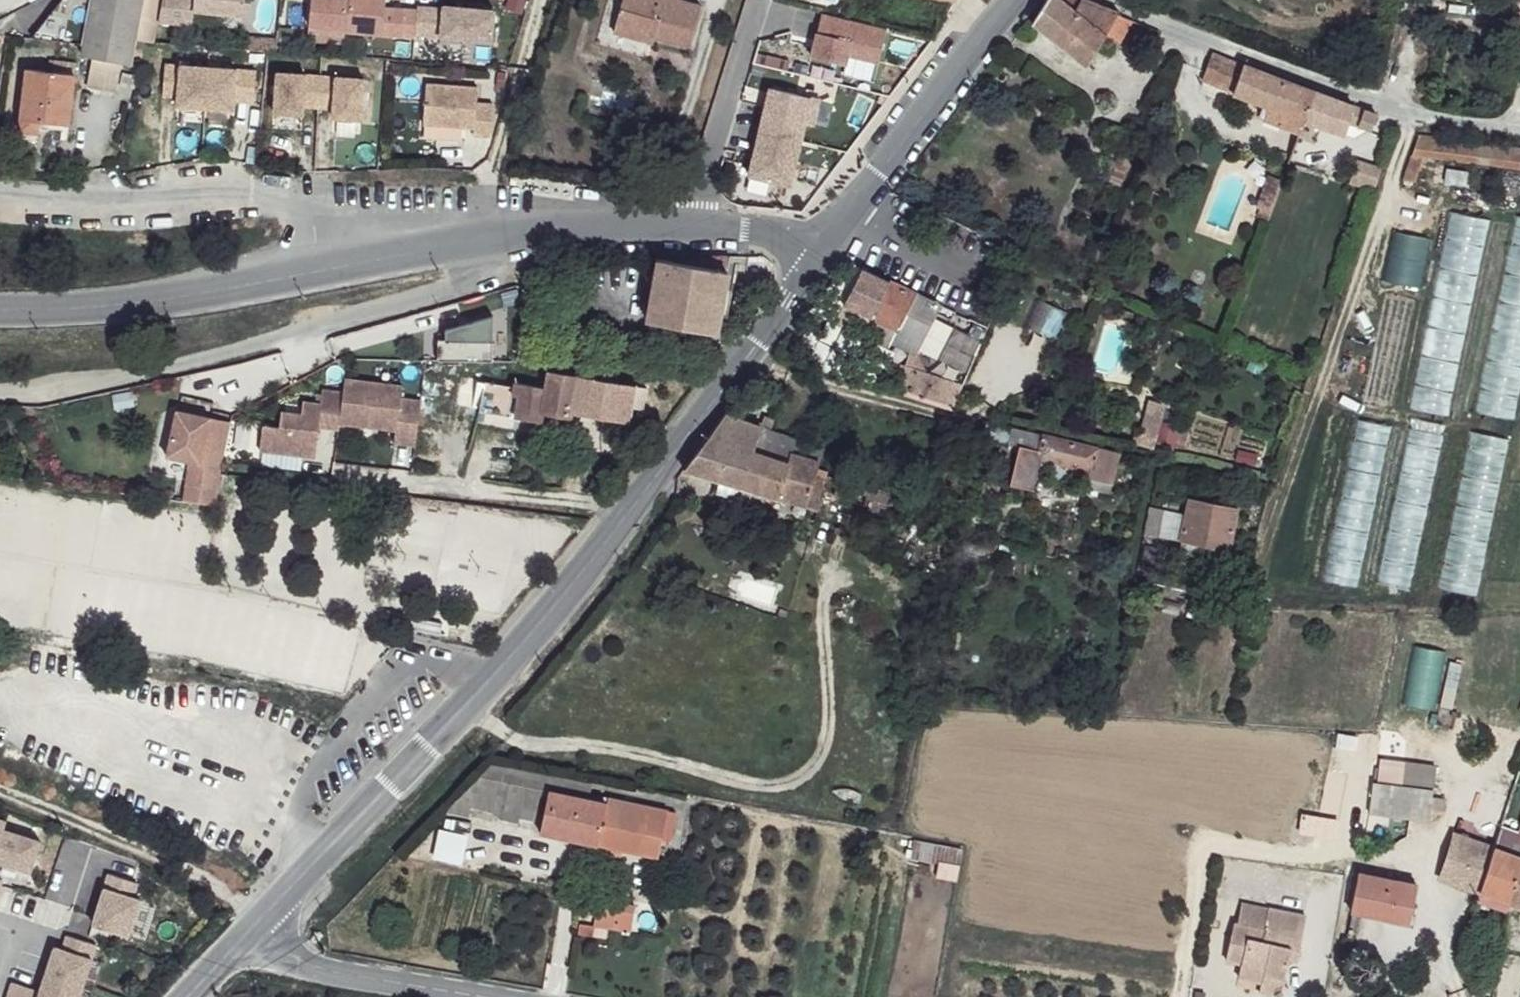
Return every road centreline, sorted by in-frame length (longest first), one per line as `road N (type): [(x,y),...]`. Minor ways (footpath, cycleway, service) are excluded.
road 1 (tertiary): [(235,951),(529,636),(748,360),(811,257)]
road 2 (unclassified): [(480,237),(464,280),(447,288),(110,381),(0,393)]
road 3 (residential): [(337,267),(333,228),(299,199),(246,193),(89,209),(0,199)]
road 4 (tertiary): [(337,267),(104,309),(0,312)]
road 5 (tertiary): [(811,257),(772,232),(688,222),(480,237)]
road 6 (tertiary): [(811,257),(1004,0)]
road 7 (track): [(0,792),(226,884),(264,921)]
road 8 (unclassified): [(235,951),(495,996)]
road 9 (tertiary): [(480,237),(337,267)]

